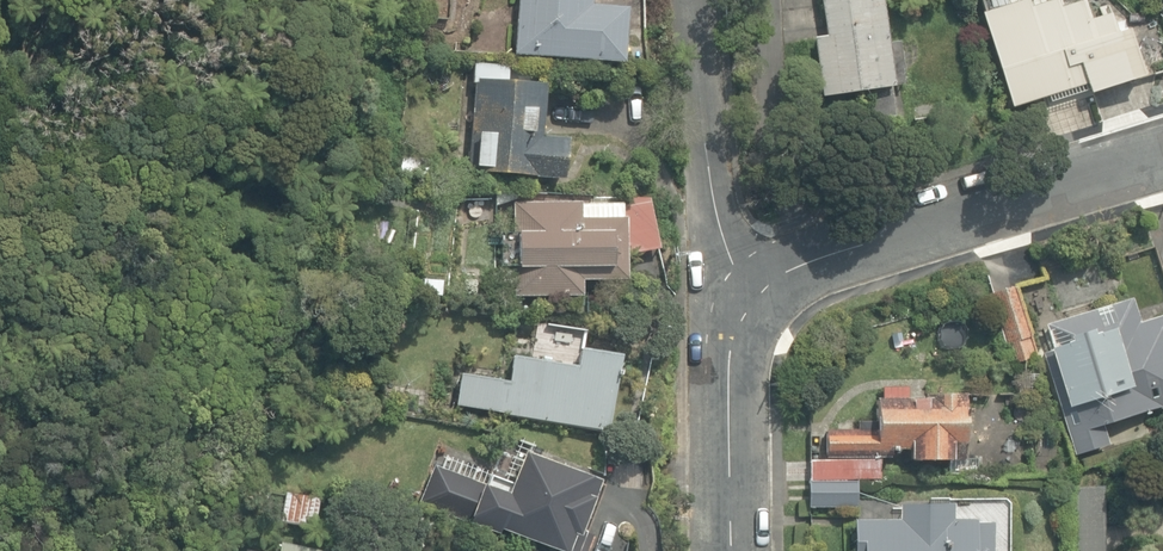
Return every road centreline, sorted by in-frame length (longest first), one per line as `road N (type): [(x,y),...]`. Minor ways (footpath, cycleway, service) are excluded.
road 1 (residential): [(760,289),(790,267),(1162,150)]
road 2 (residential): [(760,289),(735,263),(718,225),(689,0)]
road 3 (residential): [(729,550),(729,358),(760,289)]

